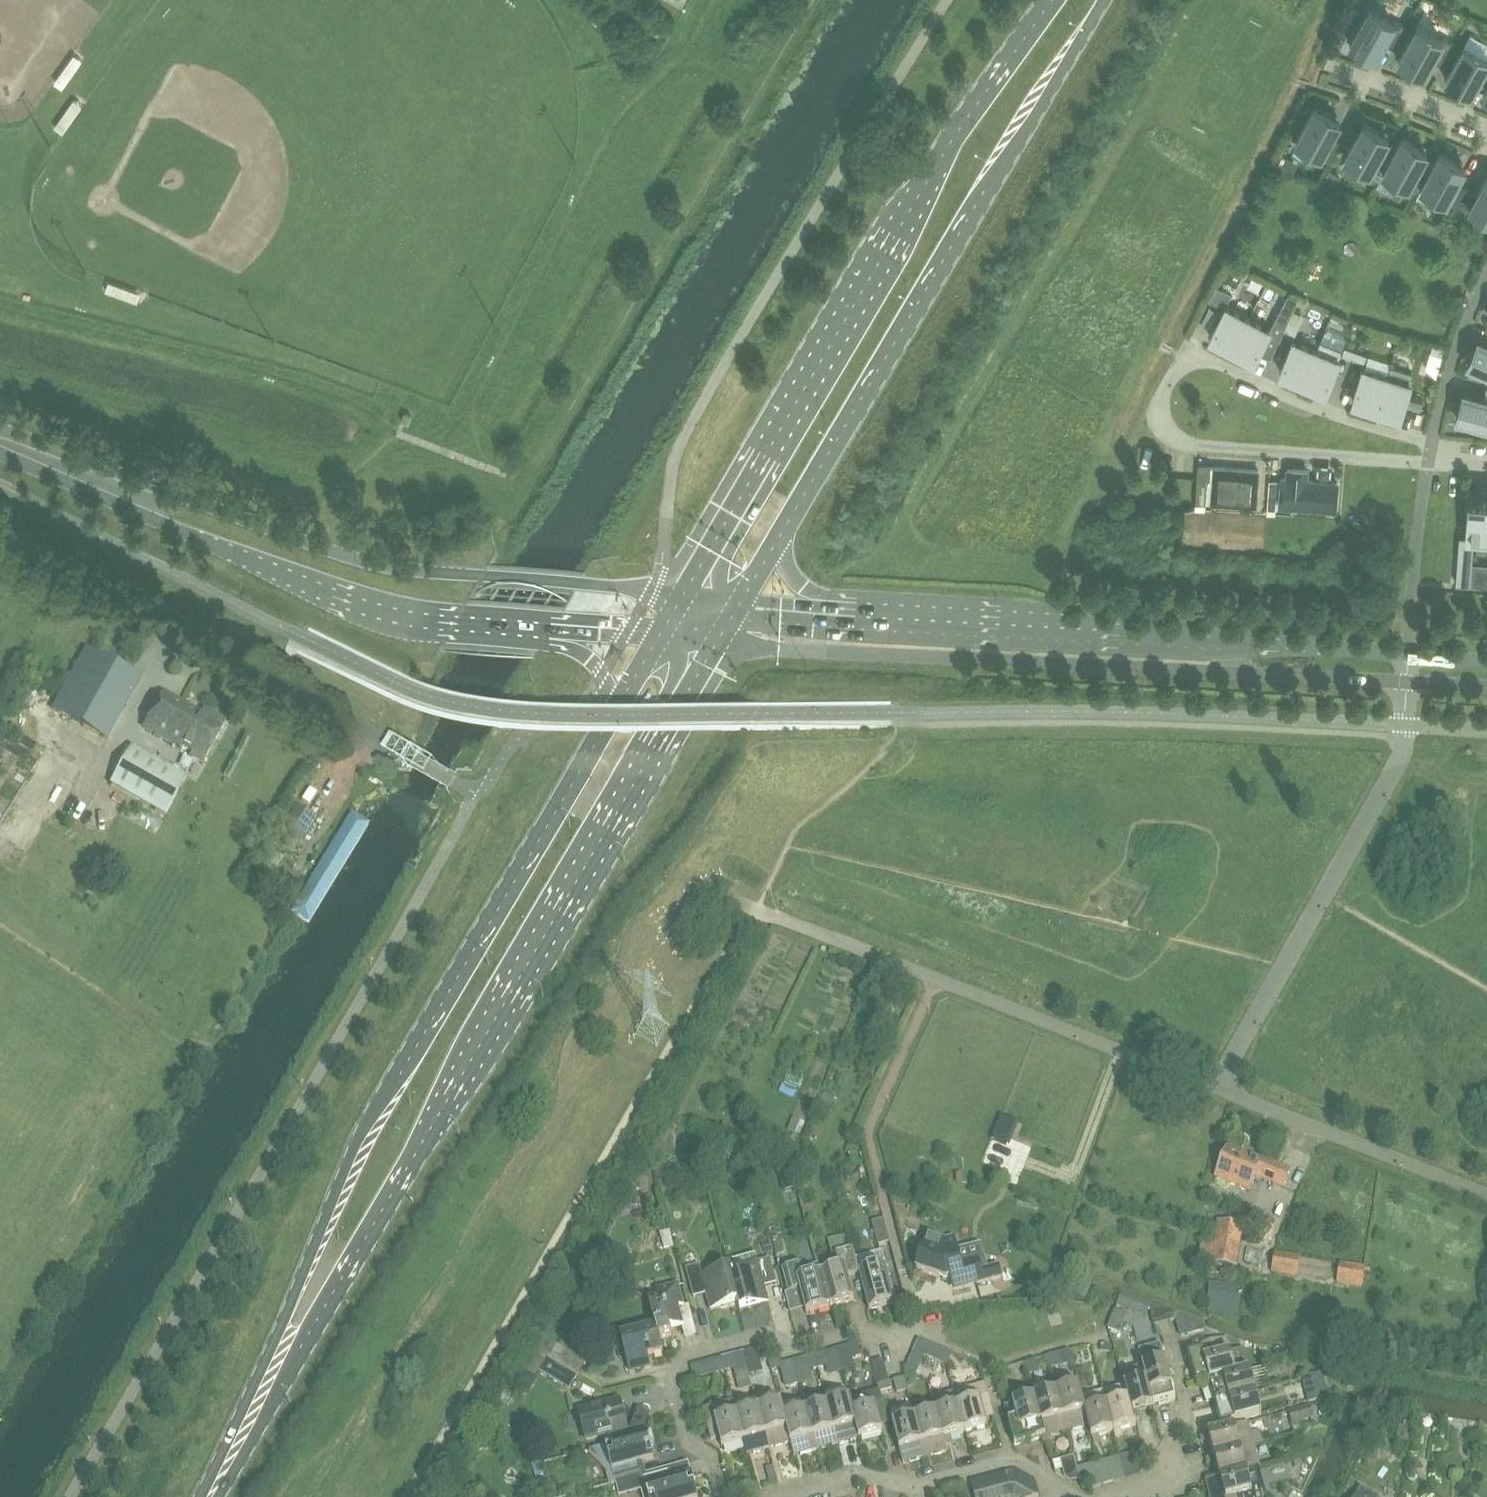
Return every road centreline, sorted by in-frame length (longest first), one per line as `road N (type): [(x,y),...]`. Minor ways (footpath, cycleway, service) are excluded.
road 1 (primary): [(214,1496),(719,644)]
road 2 (primary): [(618,711),(369,1122),(205,1496)]
road 3 (tertiary): [(686,593),(360,562),(0,431)]
road 4 (primary): [(1052,0),(926,189),(686,593)]
road 5 (tertiary): [(719,644),(1407,682)]
road 6 (primary): [(783,537),(1107,0)]
road 7 (residential): [(1435,444),(1314,407),(1213,361),(1185,360),(1161,400),(1164,426),(1185,442),(1430,464)]
road 8 (tertiary): [(0,456),(368,610),(554,629)]
road 9 (tertiary): [(1409,655),(859,609)]
road 10 (residential): [(756,908),(1215,1088)]
road 11 (residential): [(406,754),(0,518)]
road 12 (residential): [(1215,1088),(1395,769),(1407,682)]
road 13 (residential): [(731,1496),(711,1455),(689,1444),(671,1380),(686,1353),(766,1334),(793,1349),(865,1329),(891,1339),(914,1323)]
road 14 (residential): [(1058,1484),(1015,1458),(913,1487),(857,1472),(769,1496)]
road 15 (residential): [(1486,1194),(1215,1088)]
road 16 (residential): [(1128,1496),(1155,1490),(1168,1443),(1190,1419),(1165,1327)]
road 17 (residential): [(1486,286),(1468,319),(1435,444)]
road 18 (residential): [(1486,129),(1339,71)]

